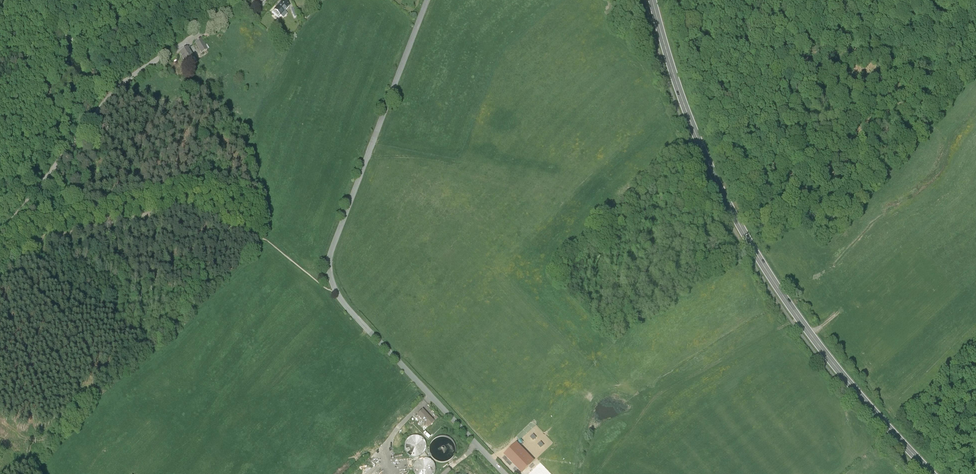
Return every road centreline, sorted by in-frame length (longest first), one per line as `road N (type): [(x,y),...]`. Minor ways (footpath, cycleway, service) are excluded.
road 1 (unclassified): [(504,473),(358,320),(330,276),(334,241),(426,0)]
road 2 (primary): [(654,0),(683,103),(746,238),(851,387),(932,473)]
road 3 (track): [(595,473),(660,393),(798,317)]
road 4 (track): [(113,91),(0,236)]
road 5 (track): [(113,91),(30,0)]

